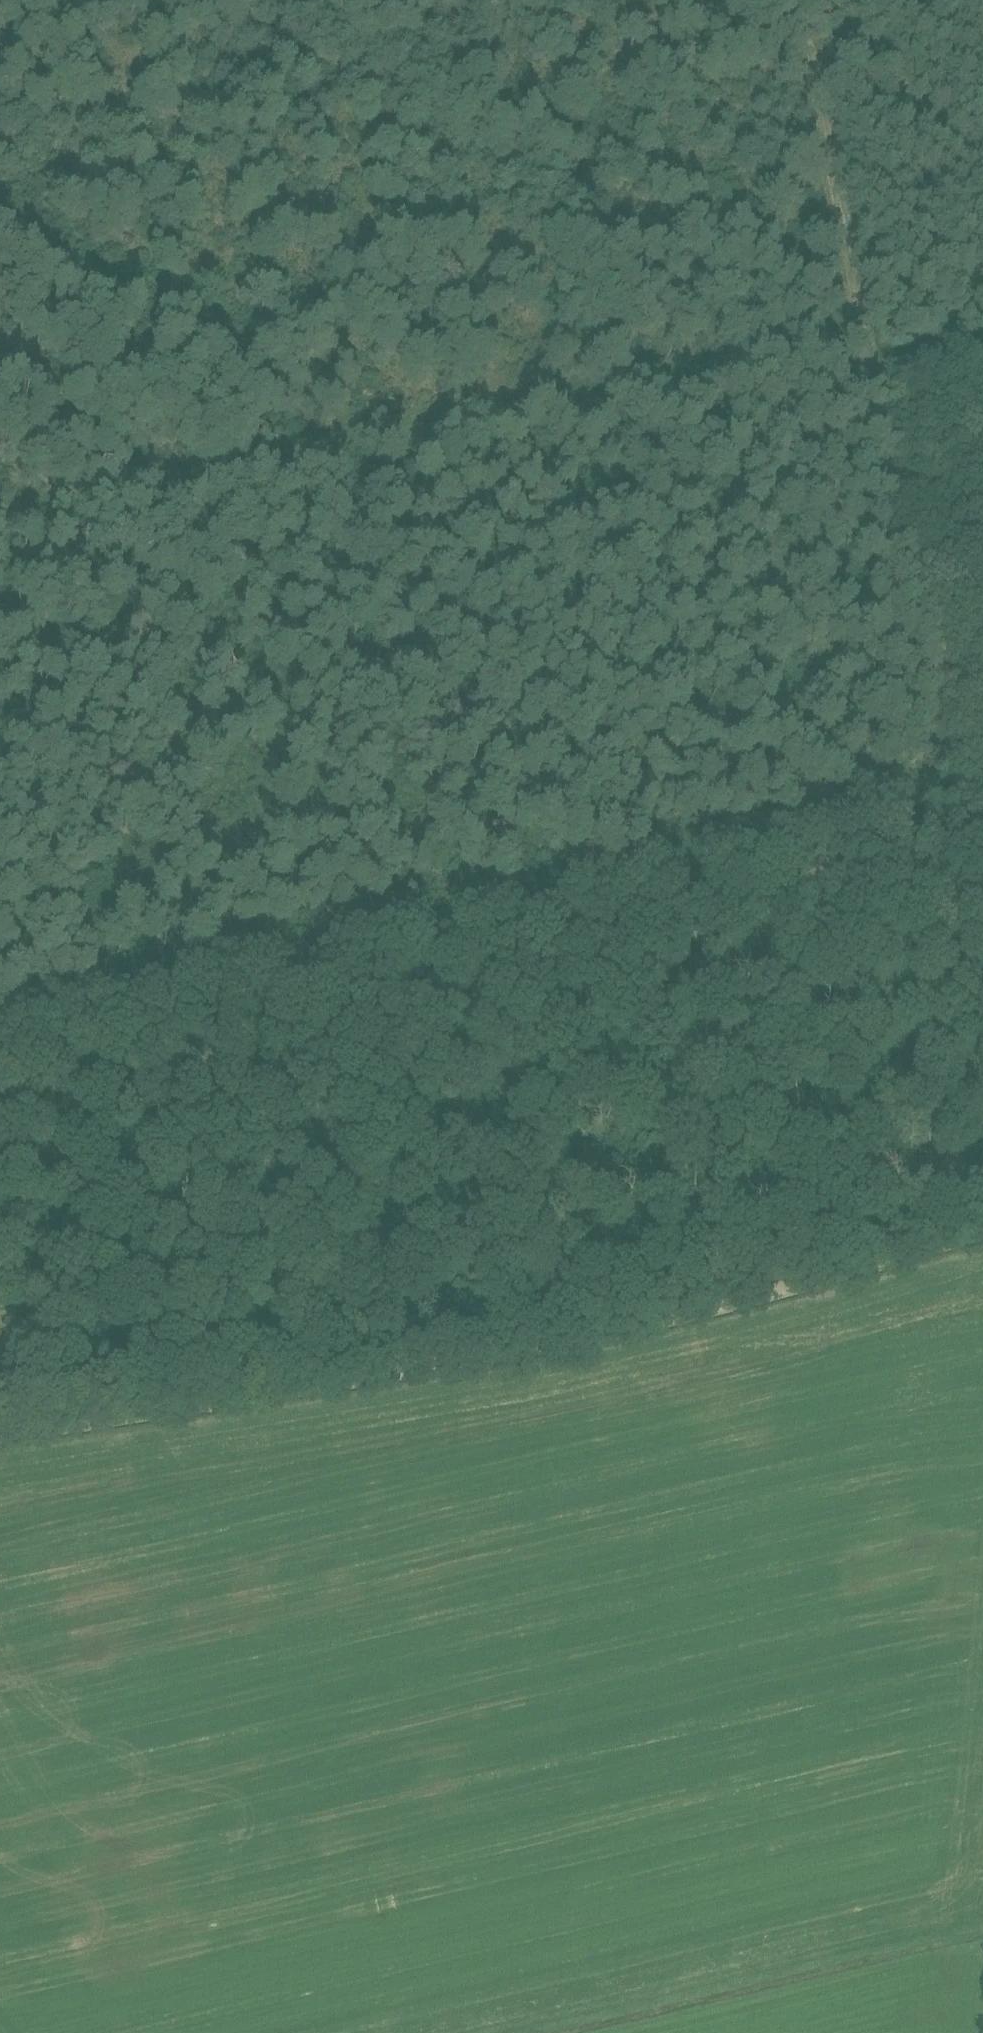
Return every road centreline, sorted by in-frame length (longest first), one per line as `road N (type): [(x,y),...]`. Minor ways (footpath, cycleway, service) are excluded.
road 1 (track): [(0,1437),(537,1349),(751,1299),(982,1231)]
road 2 (track): [(876,324),(0,514)]
road 3 (track): [(786,0),(982,706)]

